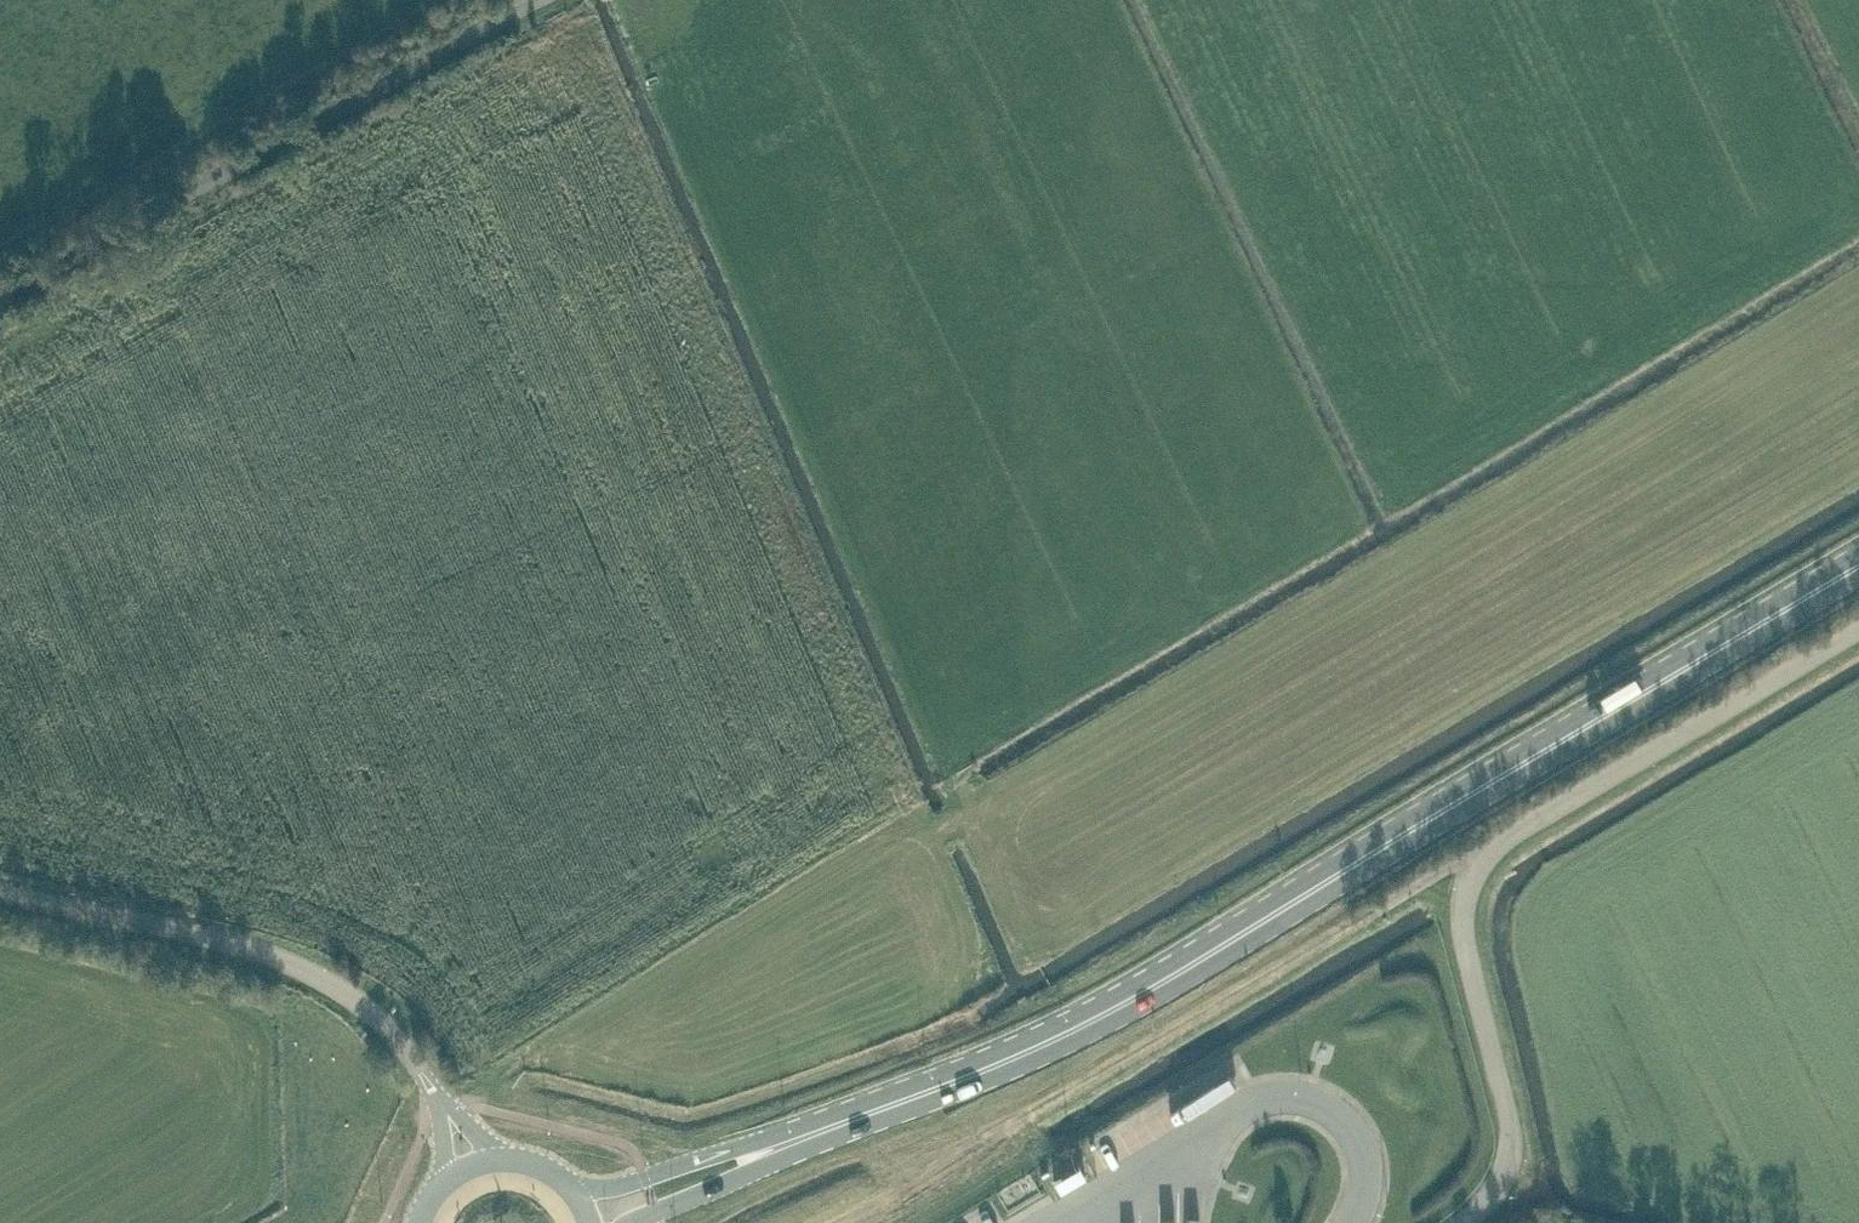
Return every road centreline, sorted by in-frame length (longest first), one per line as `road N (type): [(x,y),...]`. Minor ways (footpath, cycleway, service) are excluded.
road 1 (primary): [(792,1140),(1042,1044),(1120,1005),(1858,561)]
road 2 (unclassified): [(1858,627),(1486,848),(1471,866),(1462,934),(1511,1133),(1497,1185),(1454,1222)]
road 3 (unclassified): [(0,297),(537,0)]
road 4 (tertiary): [(446,1114),(382,1024),(318,972),(241,943),(0,889)]
road 5 (primary): [(792,1140),(578,1193)]
road 6 (primary): [(626,1222),(741,1174),(792,1140)]

